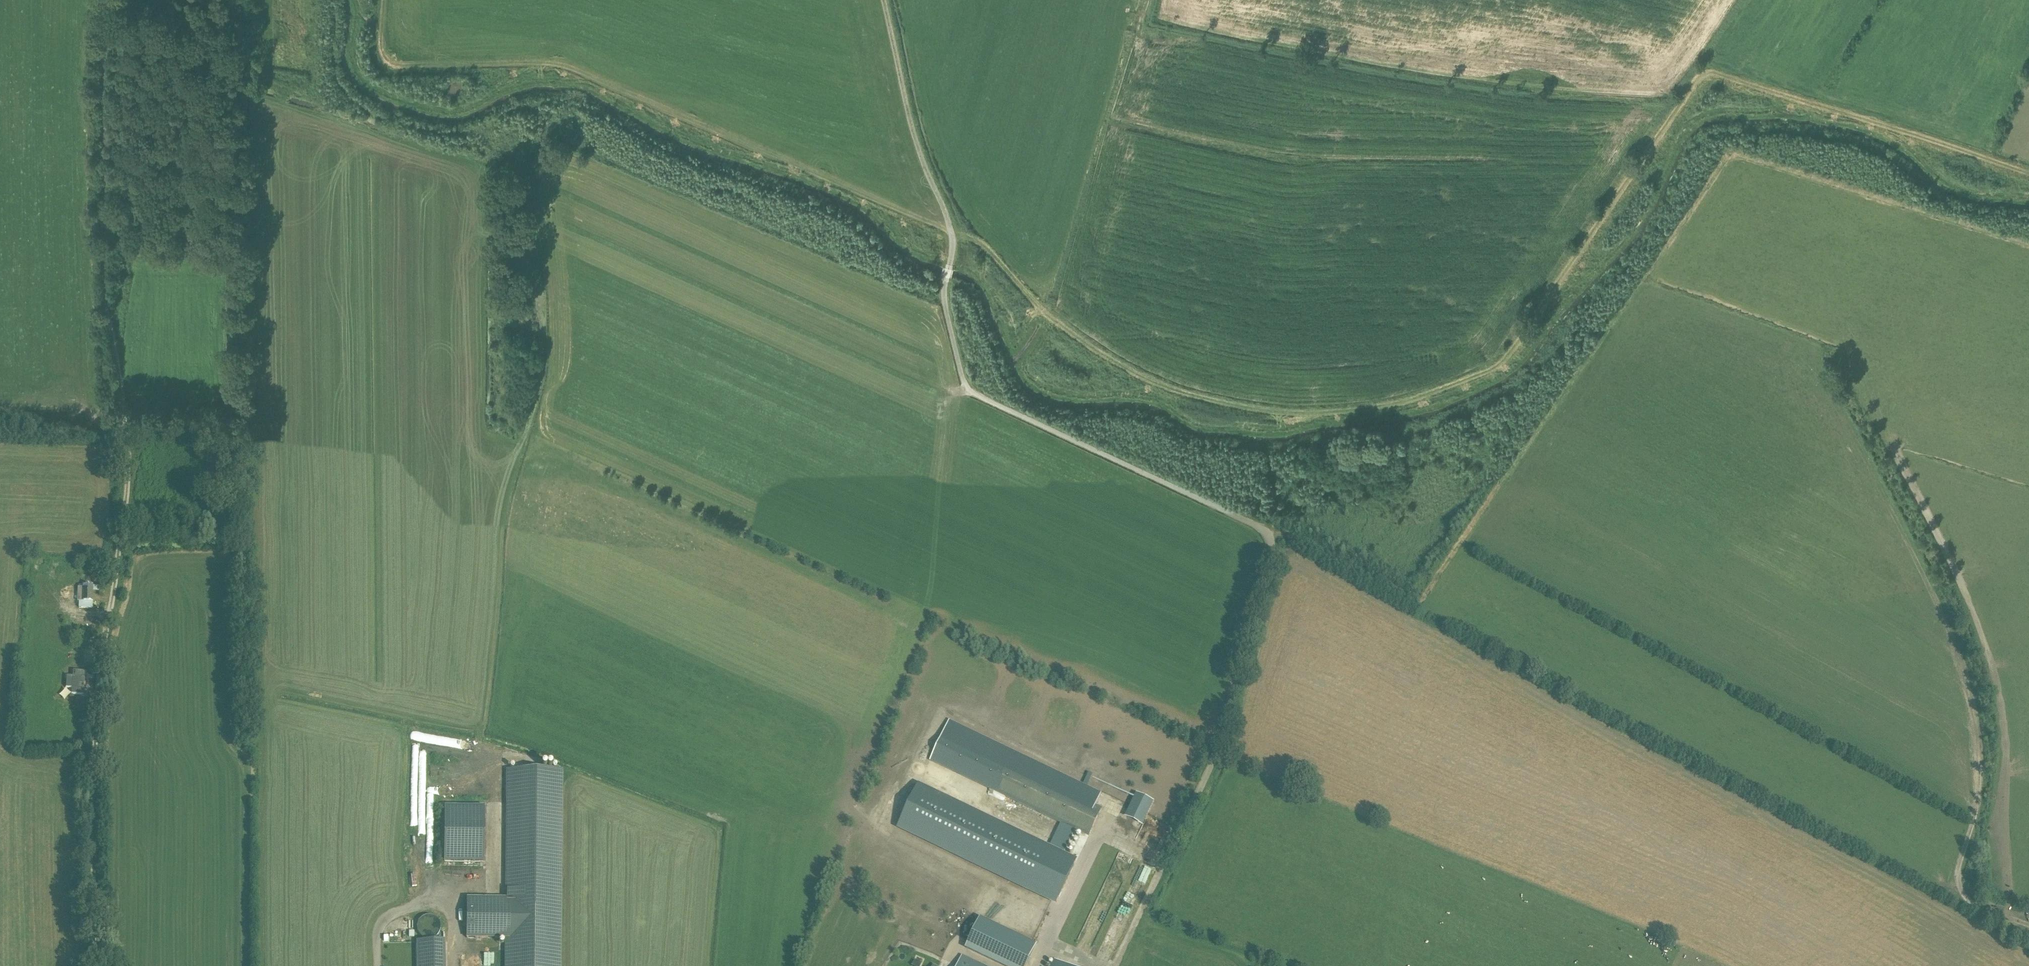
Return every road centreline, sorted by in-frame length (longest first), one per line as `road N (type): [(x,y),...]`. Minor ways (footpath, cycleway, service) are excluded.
road 1 (track): [(1114,965),(1207,776),(1272,543),(1263,530),(966,389),(942,296),(953,246),(924,168),(883,0)]

